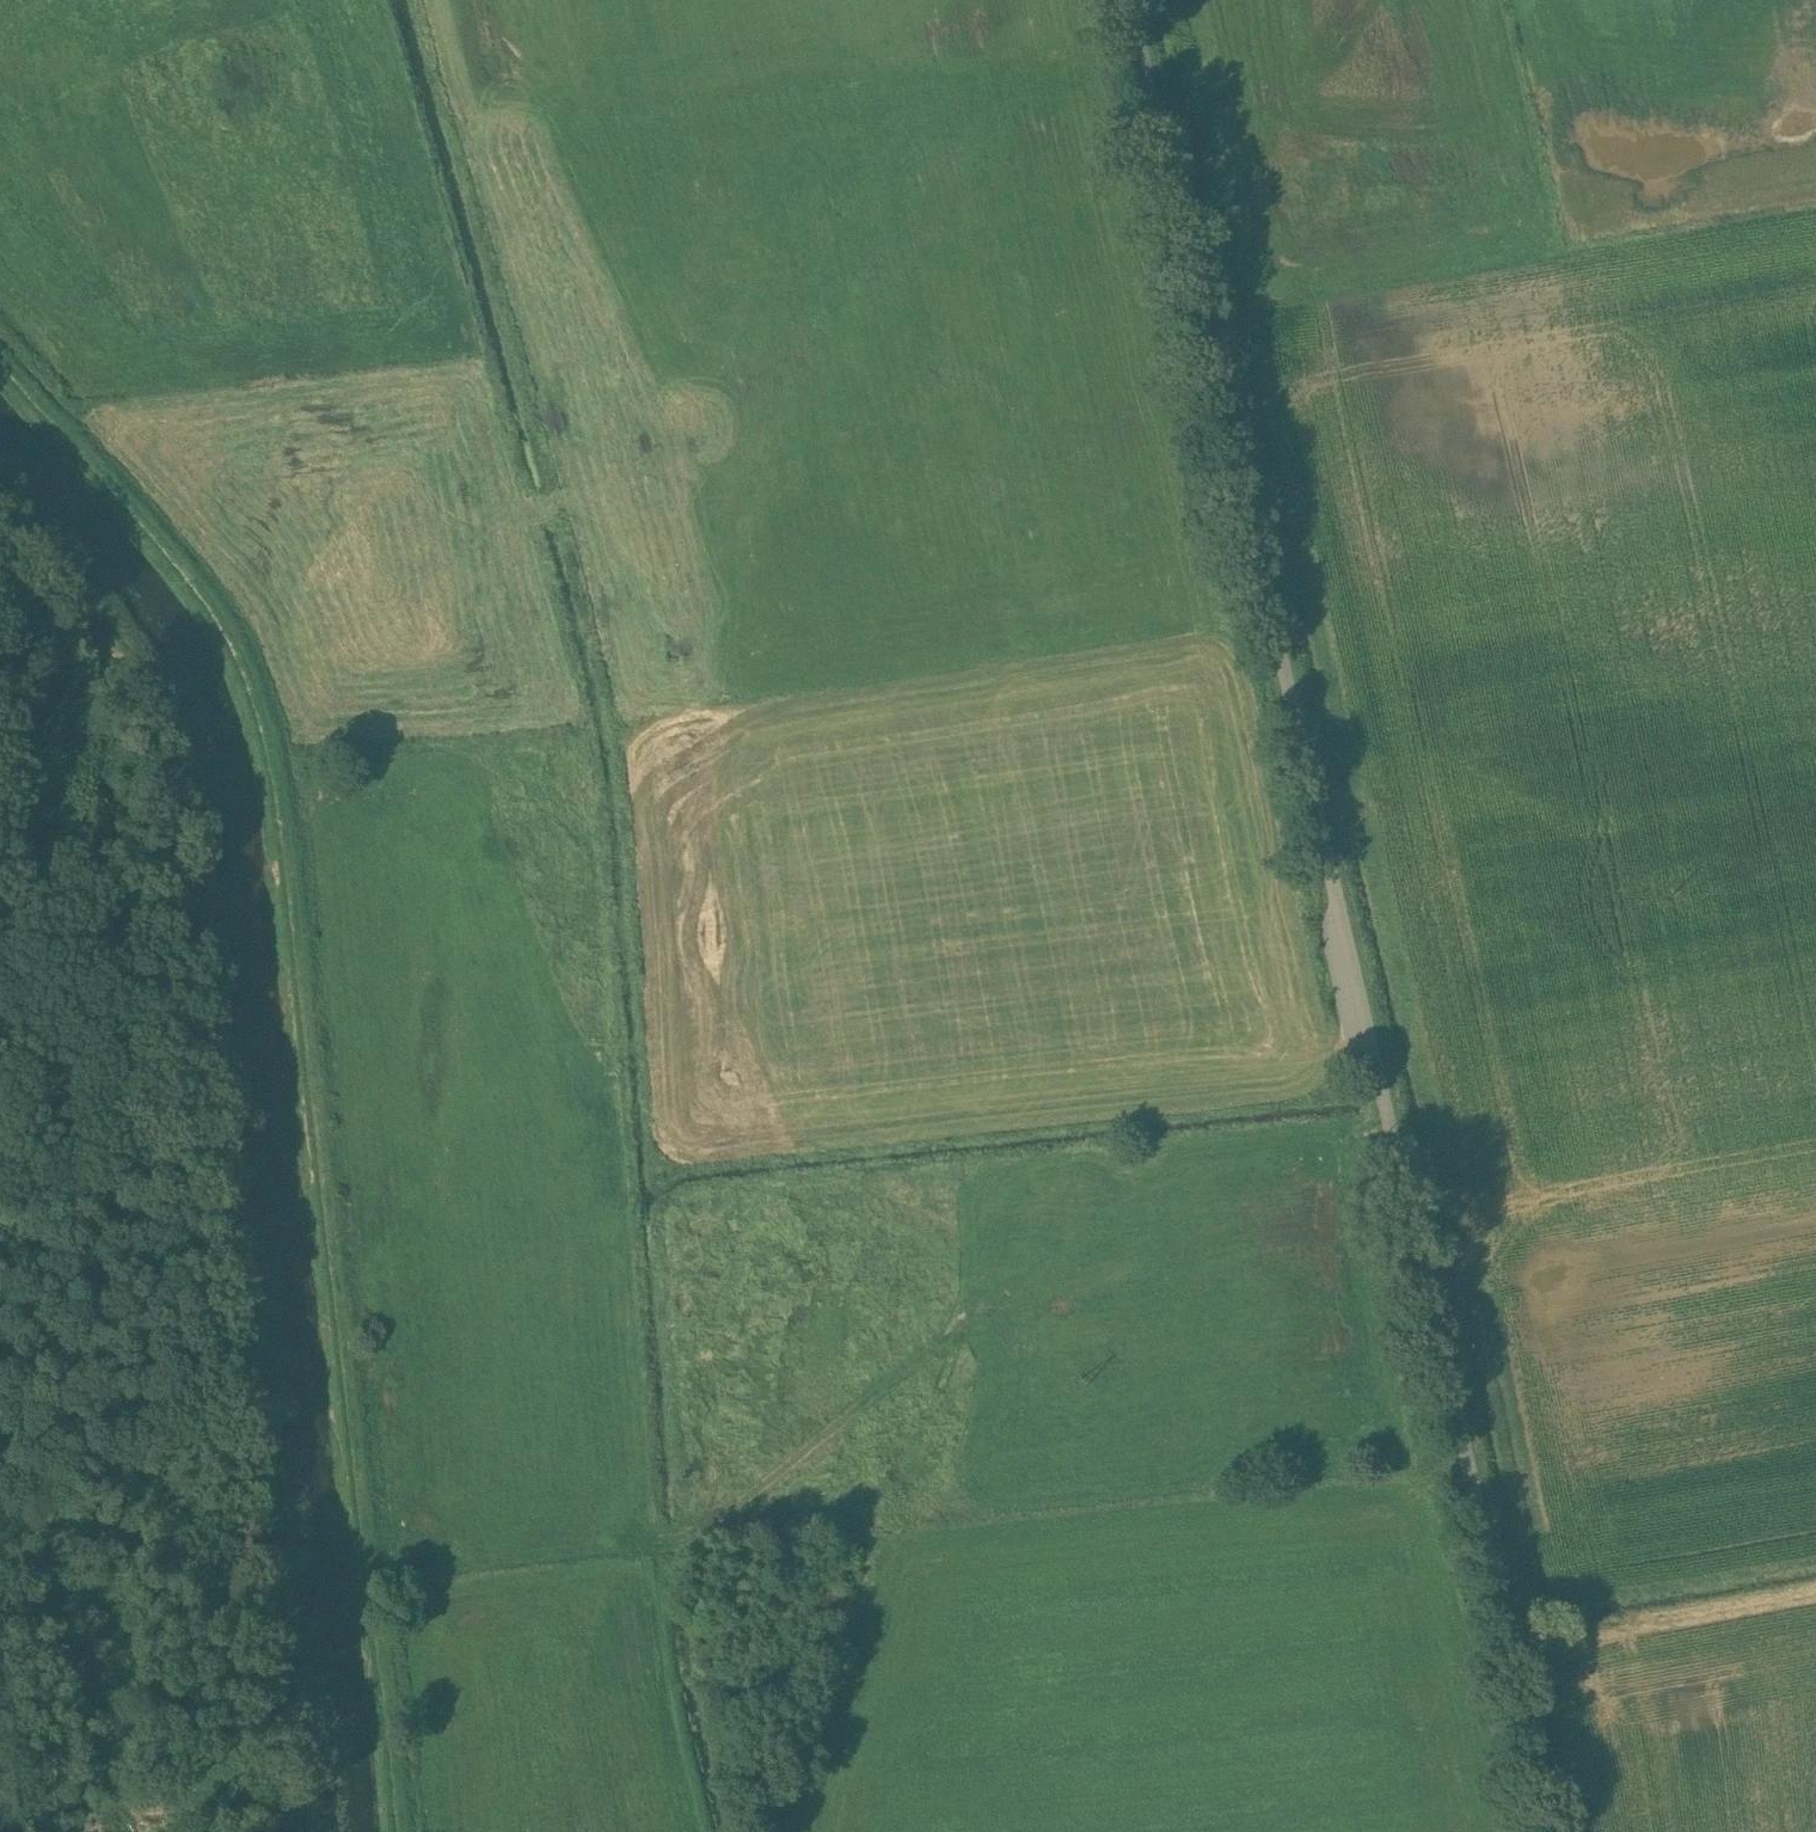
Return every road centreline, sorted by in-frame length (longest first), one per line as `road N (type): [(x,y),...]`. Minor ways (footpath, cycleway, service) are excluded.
road 1 (track): [(1553,1831),(1119,0)]

